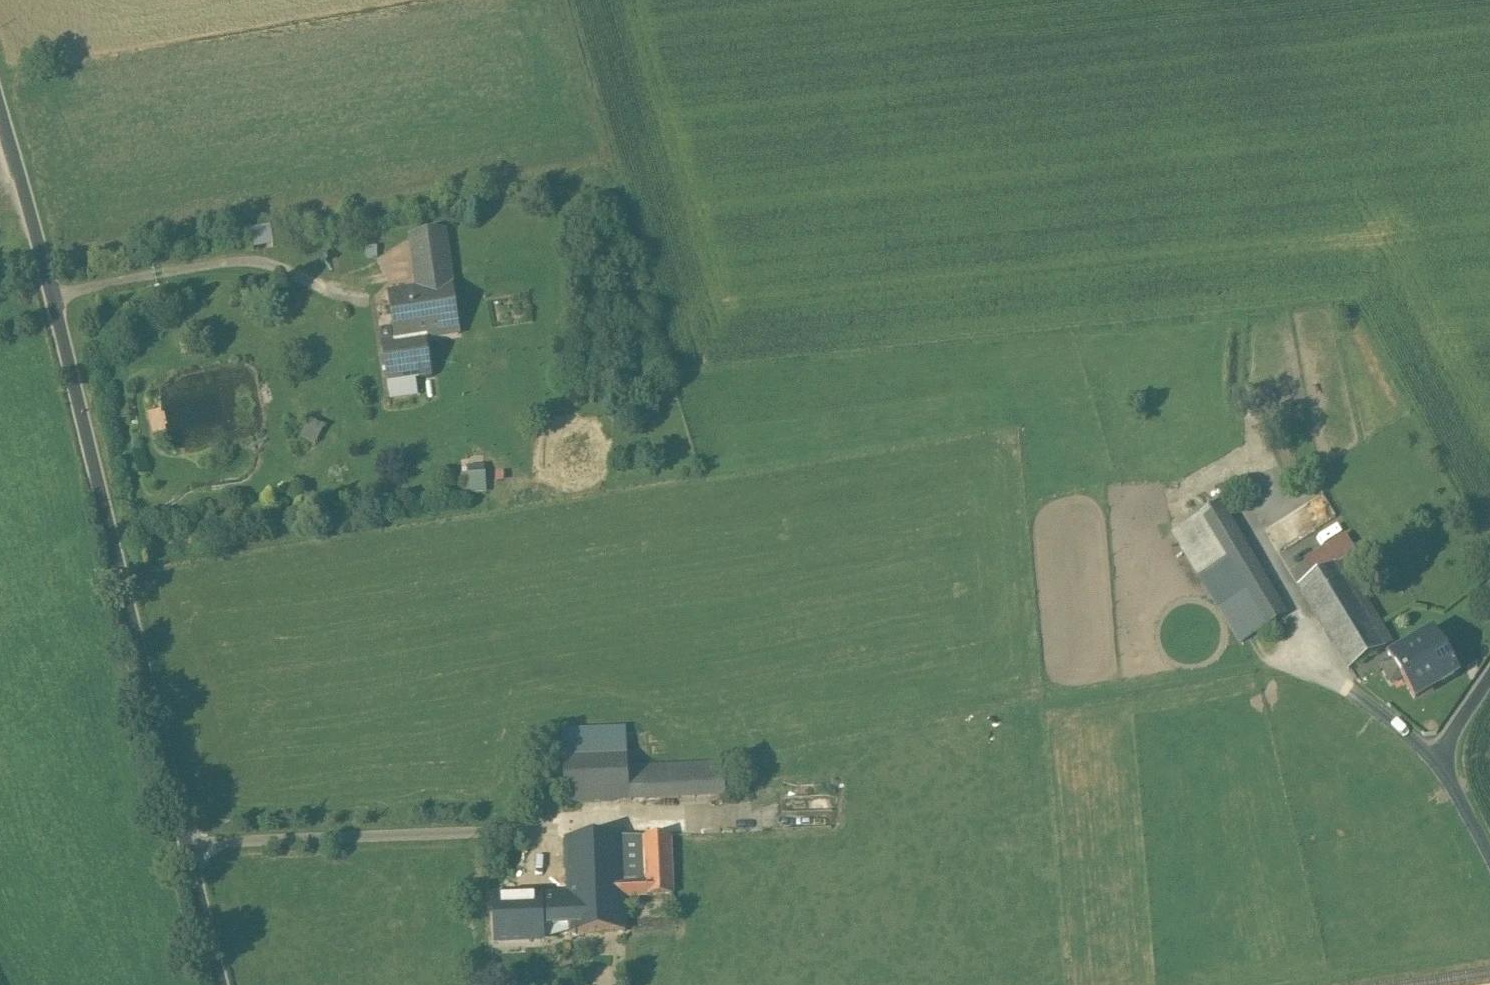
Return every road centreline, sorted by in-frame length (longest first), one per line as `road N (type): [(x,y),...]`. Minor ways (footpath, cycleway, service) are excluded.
road 1 (unclassified): [(216,984),(0,118)]

